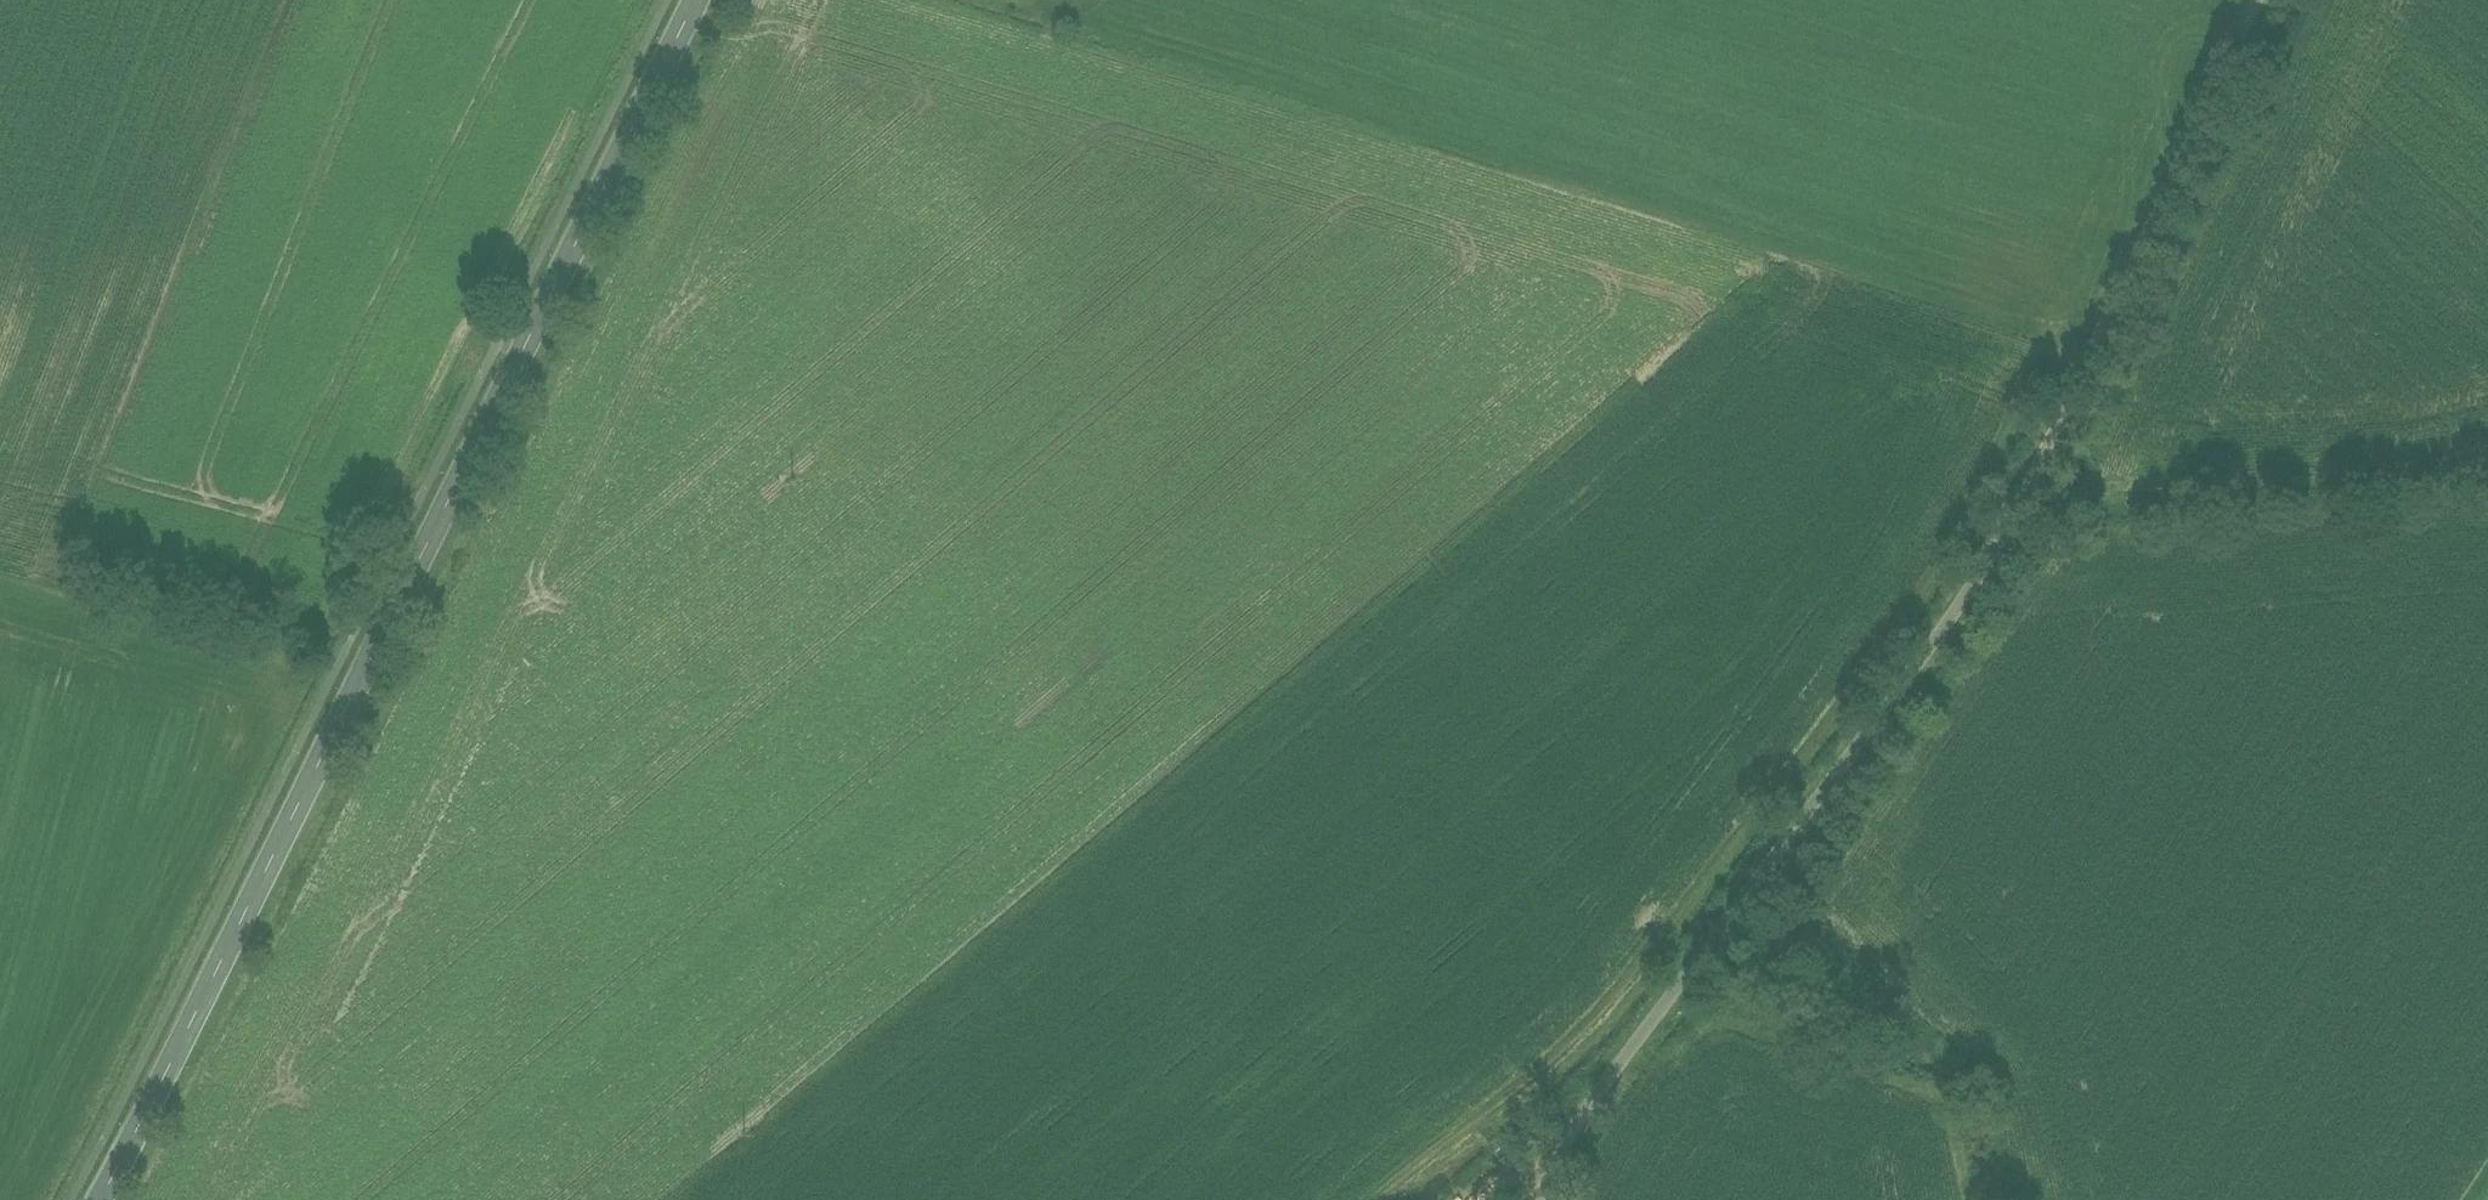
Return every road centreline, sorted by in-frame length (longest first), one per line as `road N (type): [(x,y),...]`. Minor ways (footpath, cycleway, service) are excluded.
road 1 (residential): [(1536,1199),(1583,1116),(1991,536),(2261,0)]
road 2 (tertiary): [(92,1199),(707,0)]

